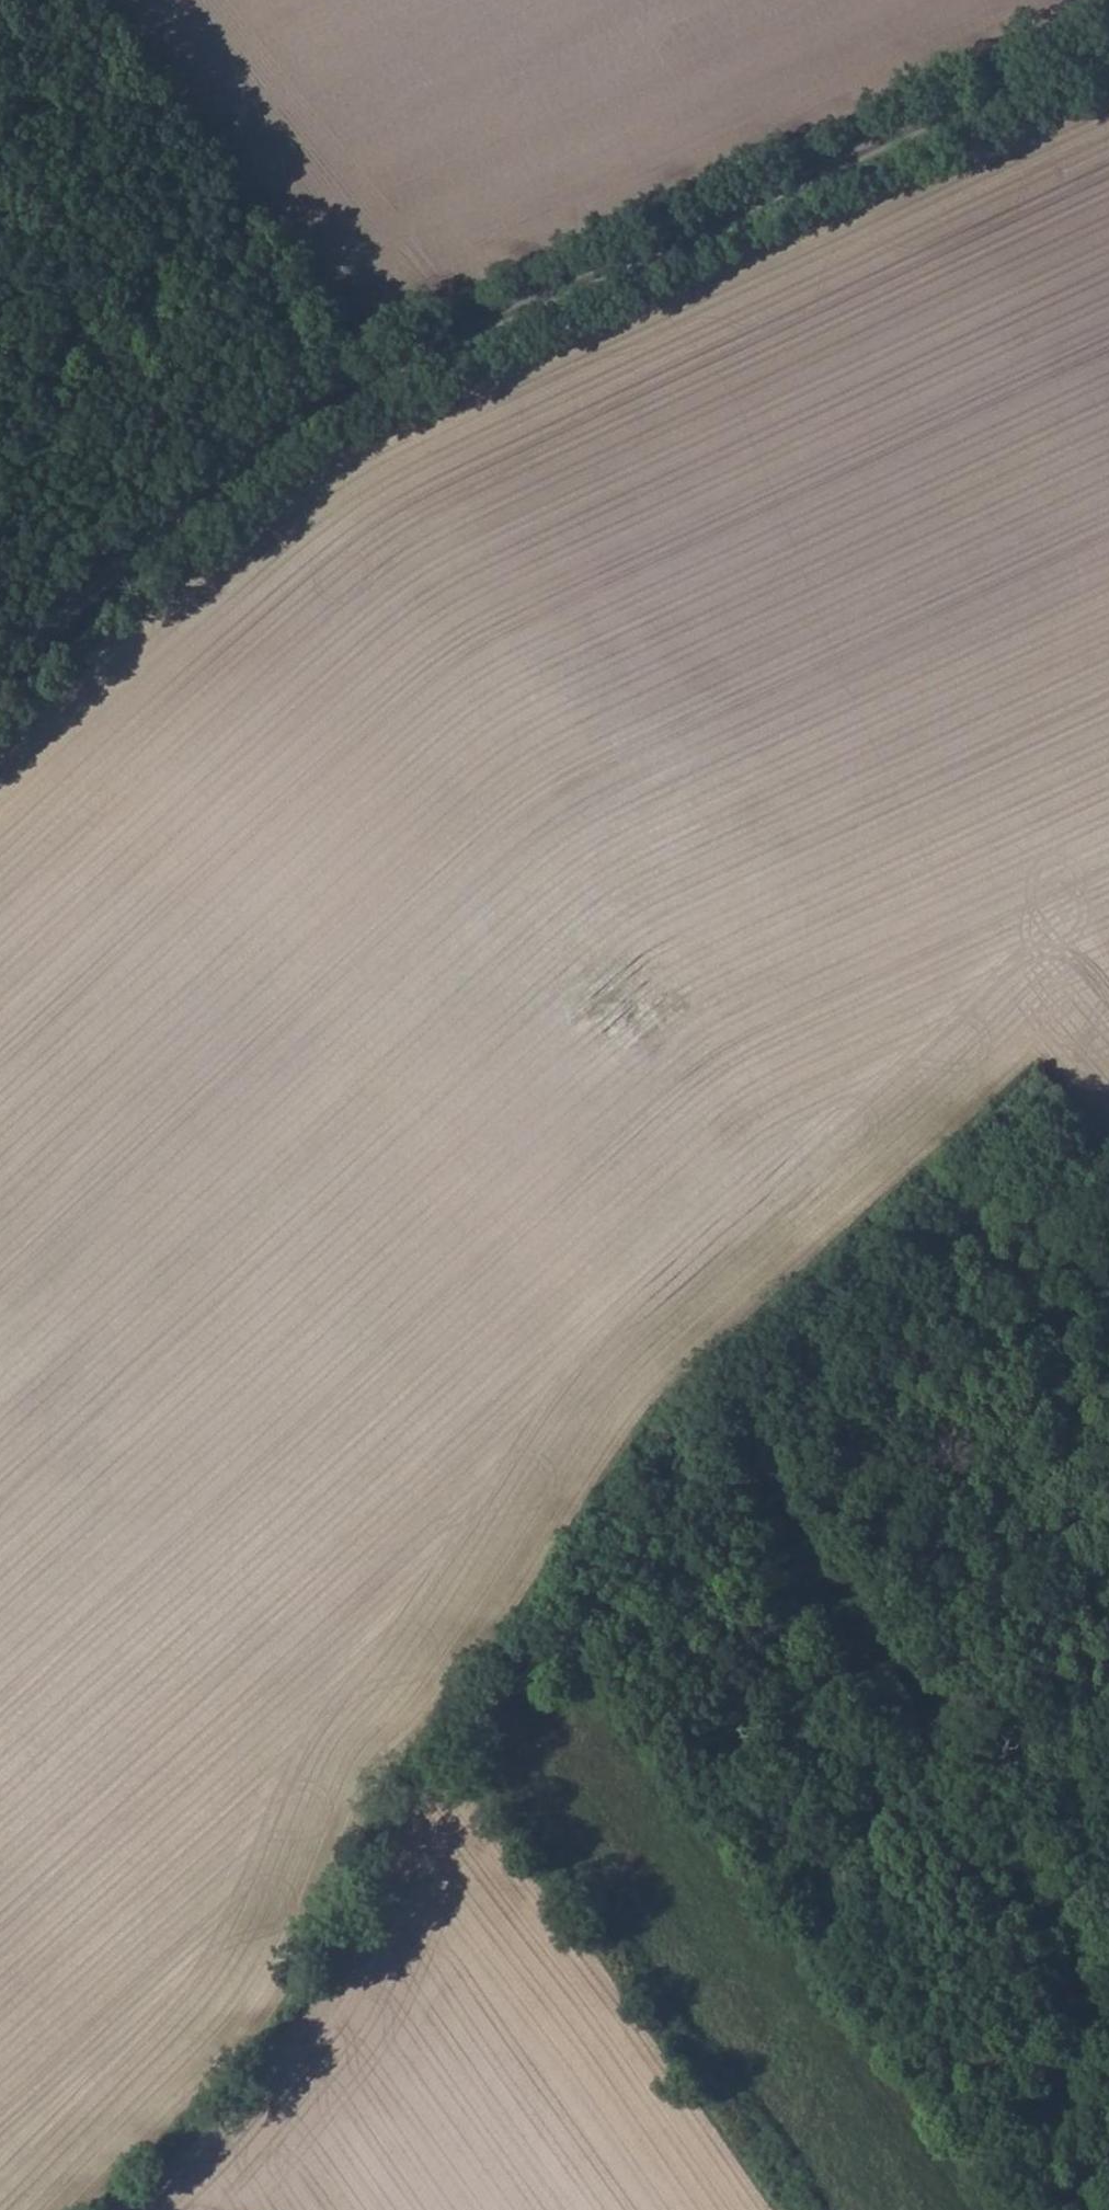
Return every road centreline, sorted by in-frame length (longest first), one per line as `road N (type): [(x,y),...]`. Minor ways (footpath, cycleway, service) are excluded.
road 1 (track): [(1108,36),(415,350),(268,430),(187,492),(0,665)]

